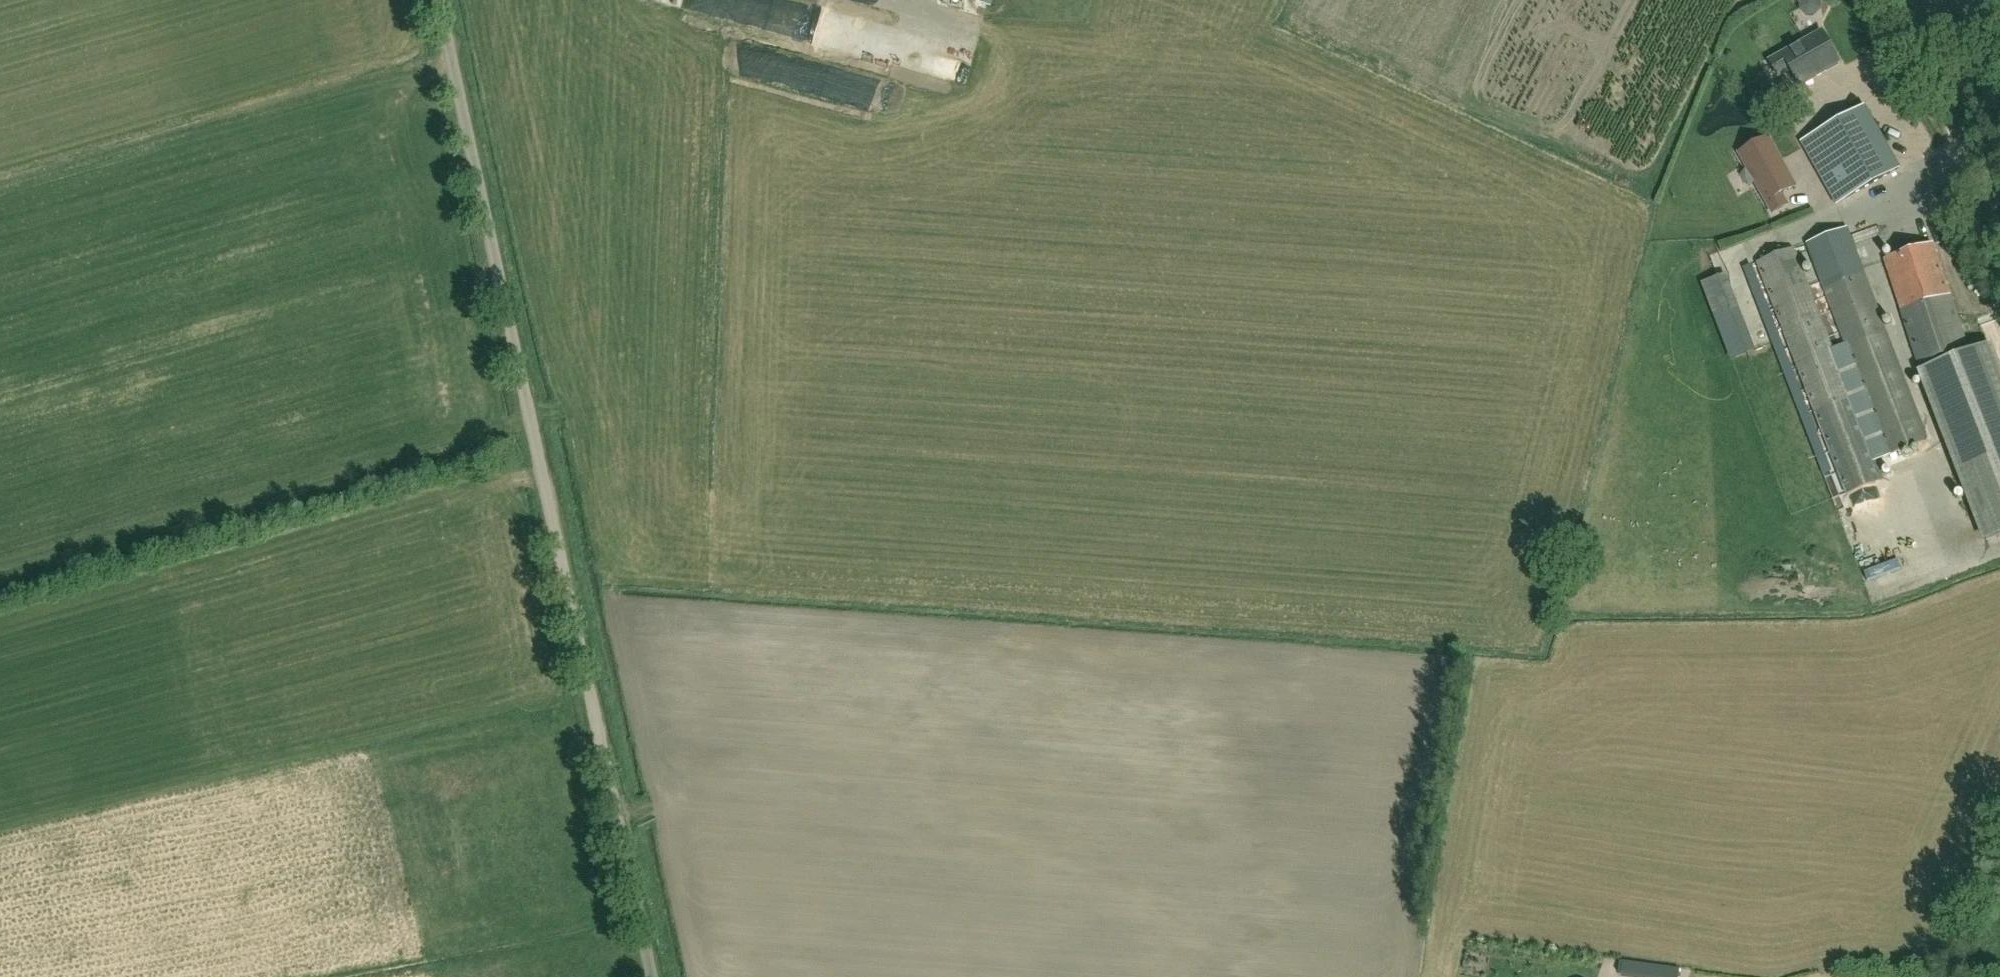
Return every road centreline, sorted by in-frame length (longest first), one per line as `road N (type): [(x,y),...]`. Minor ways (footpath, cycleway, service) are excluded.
road 1 (unclassified): [(656,976),(440,0)]
road 2 (unclassified): [(1999,212),(1897,34),(1890,0)]

